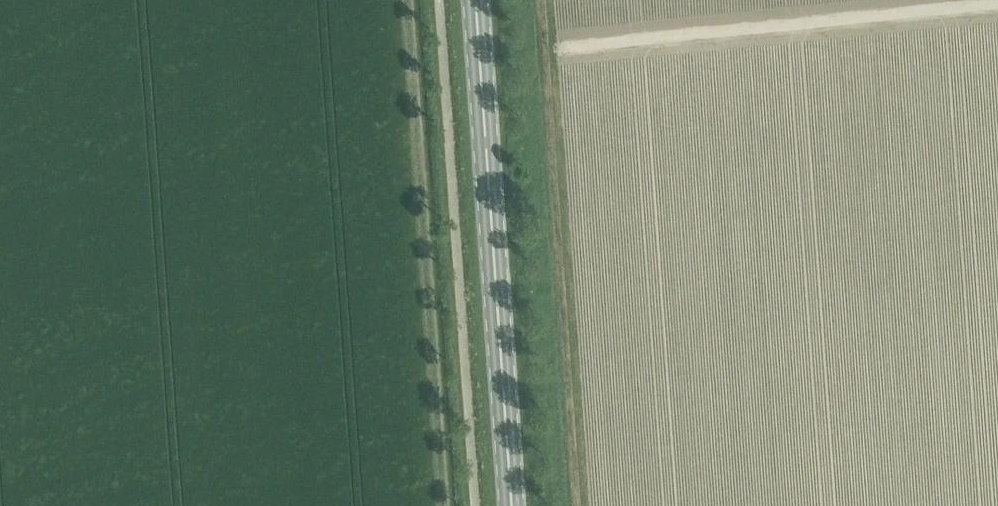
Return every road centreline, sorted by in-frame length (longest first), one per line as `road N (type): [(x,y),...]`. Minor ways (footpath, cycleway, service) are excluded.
road 1 (secondary): [(507,505),(471,0)]
road 2 (track): [(997,3),(559,48)]

